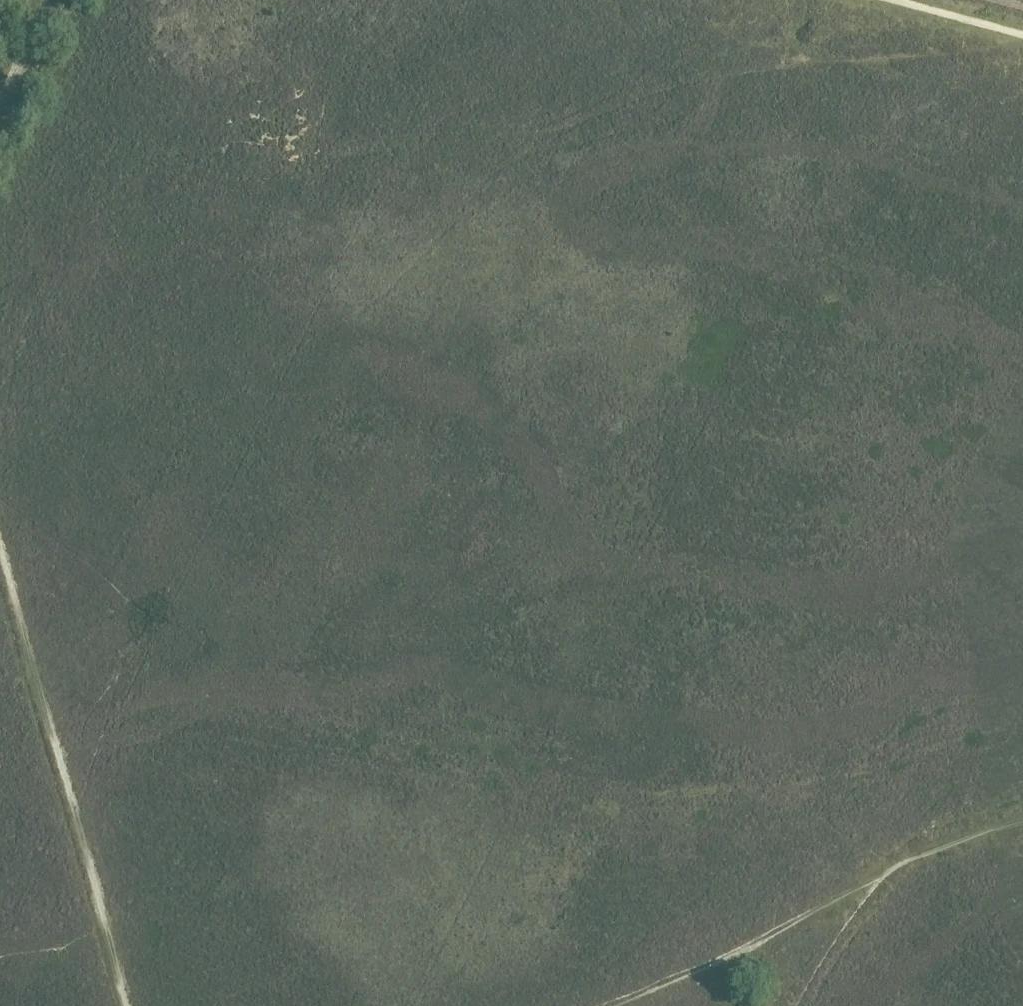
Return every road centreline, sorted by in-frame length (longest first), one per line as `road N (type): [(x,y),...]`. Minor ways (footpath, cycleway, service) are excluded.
road 1 (track): [(0,552),(129,1005)]
road 2 (track): [(0,110),(56,0)]

